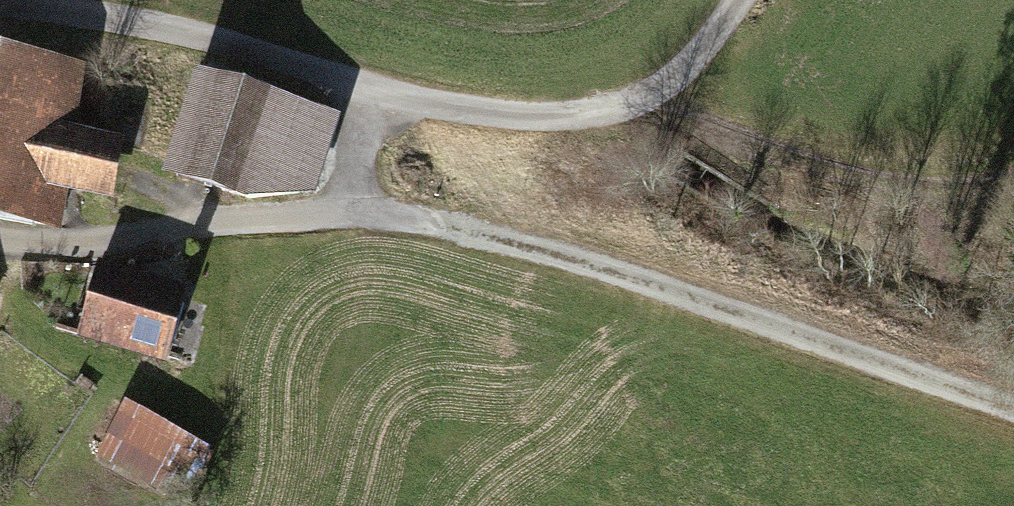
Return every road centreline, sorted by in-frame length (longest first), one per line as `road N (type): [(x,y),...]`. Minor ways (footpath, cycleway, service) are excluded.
road 1 (track): [(748,0),(650,109),(568,126),(466,120),(132,25),(0,9)]
road 2 (track): [(349,227),(475,241),(695,304),(1013,415)]
road 3 (track): [(0,244),(139,252),(237,233),(349,227),(356,175),(392,100)]
road 4 (track): [(650,109),(820,181),(975,196),(1013,159)]

